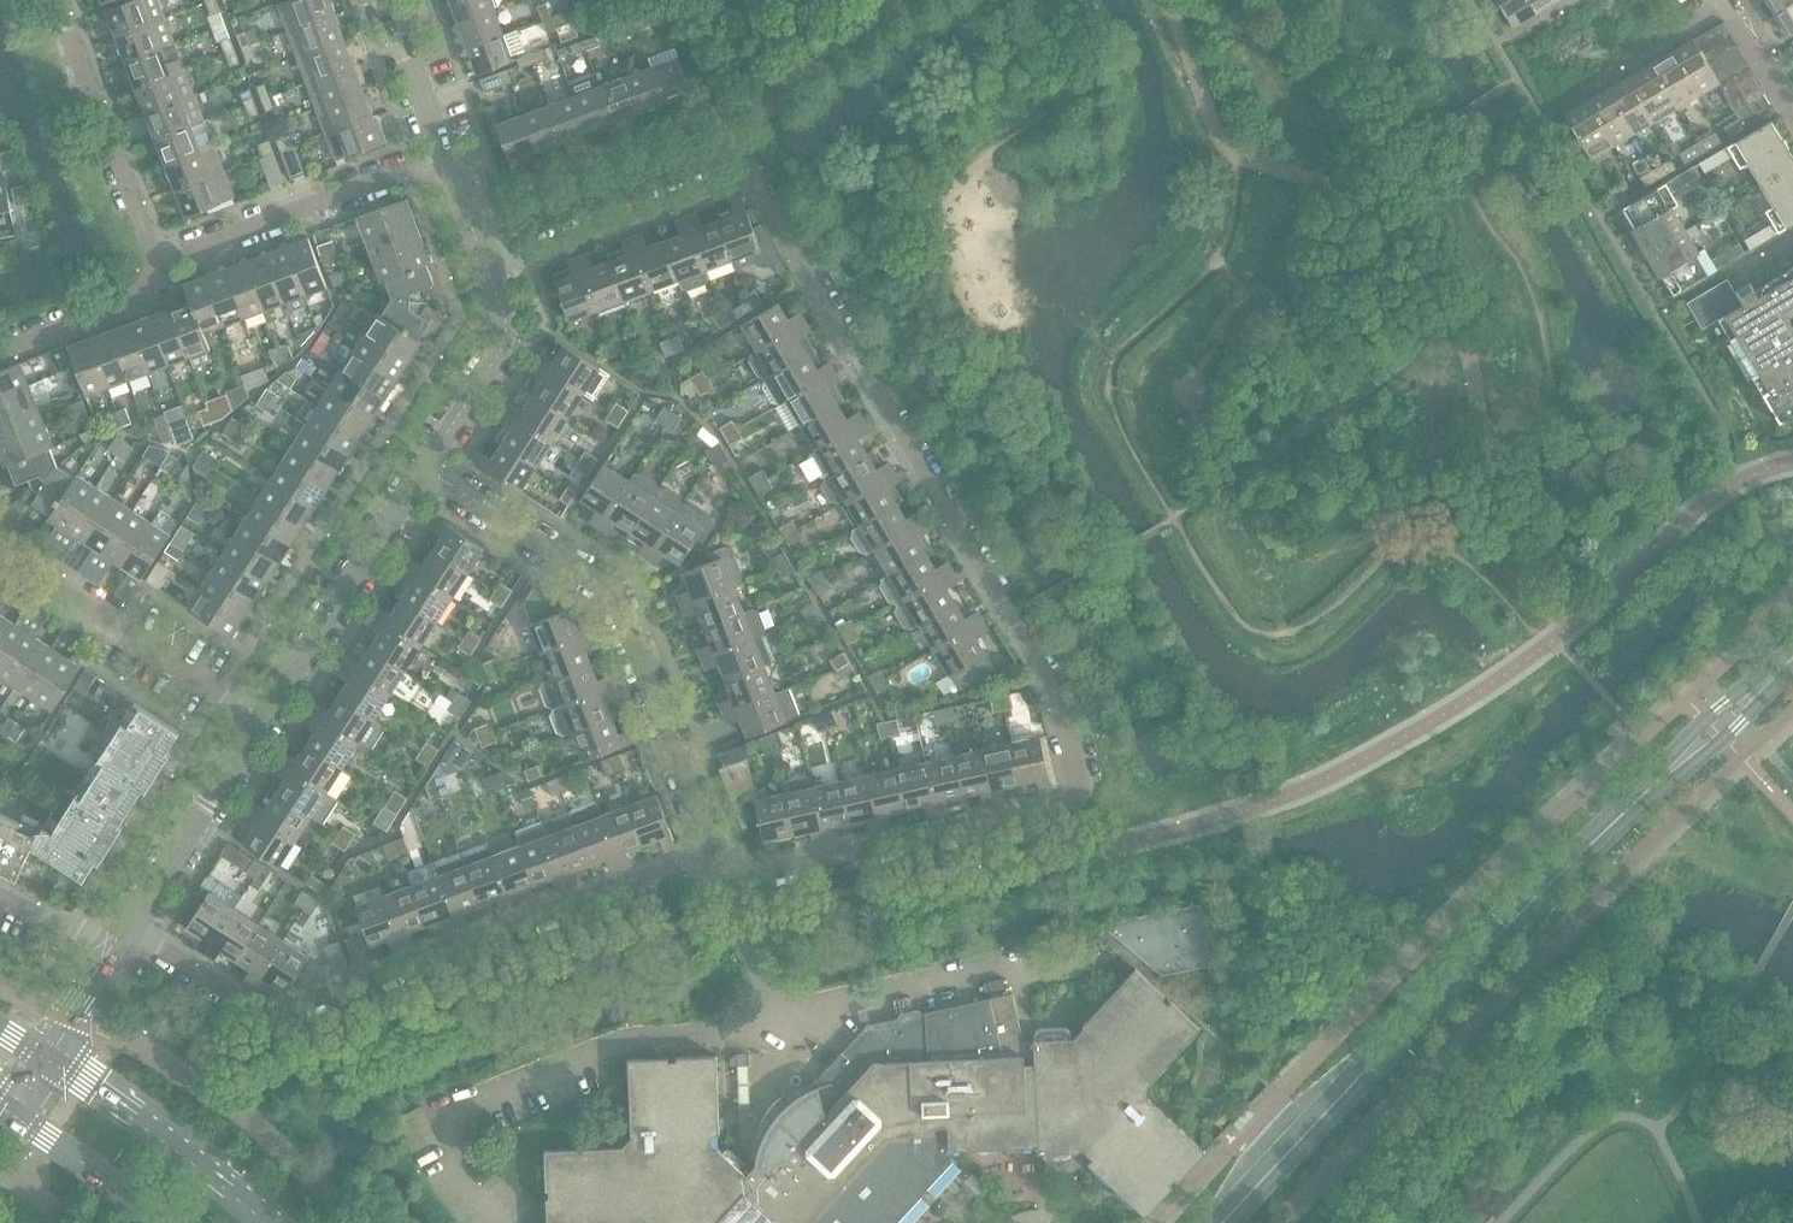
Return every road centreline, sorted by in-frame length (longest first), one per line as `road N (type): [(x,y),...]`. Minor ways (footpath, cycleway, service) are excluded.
road 1 (residential): [(721,868),(1090,786),(1049,680),(750,170)]
road 2 (unclassified): [(1230,1222),(1460,970),(1792,656)]
road 3 (residential): [(125,928),(272,1008),(334,999),(721,868)]
road 4 (residential): [(721,868),(615,590),(425,465)]
road 5 (residential): [(267,722),(0,549)]
road 6 (residential): [(160,262),(445,154)]
road 7 (residential): [(267,722),(345,584),(425,465)]
road 8 (residential): [(160,262),(57,0)]
road 9 (residential): [(486,267),(750,170)]
road 10 (secondary): [(269,1222),(100,1087),(49,1058)]
road 11 (residential): [(125,928),(267,722)]
road 12 (residential): [(425,465),(506,328),(486,267)]
road 13 (residential): [(0,347),(167,281),(160,262)]
road 14 (secondary): [(16,1114),(168,1222)]
road 15 (residential): [(445,154),(388,0)]
road 16 (residential): [(49,1058),(111,949)]
road 17 (residential): [(111,949),(0,895)]
road 18 (residential): [(486,267),(445,154)]

